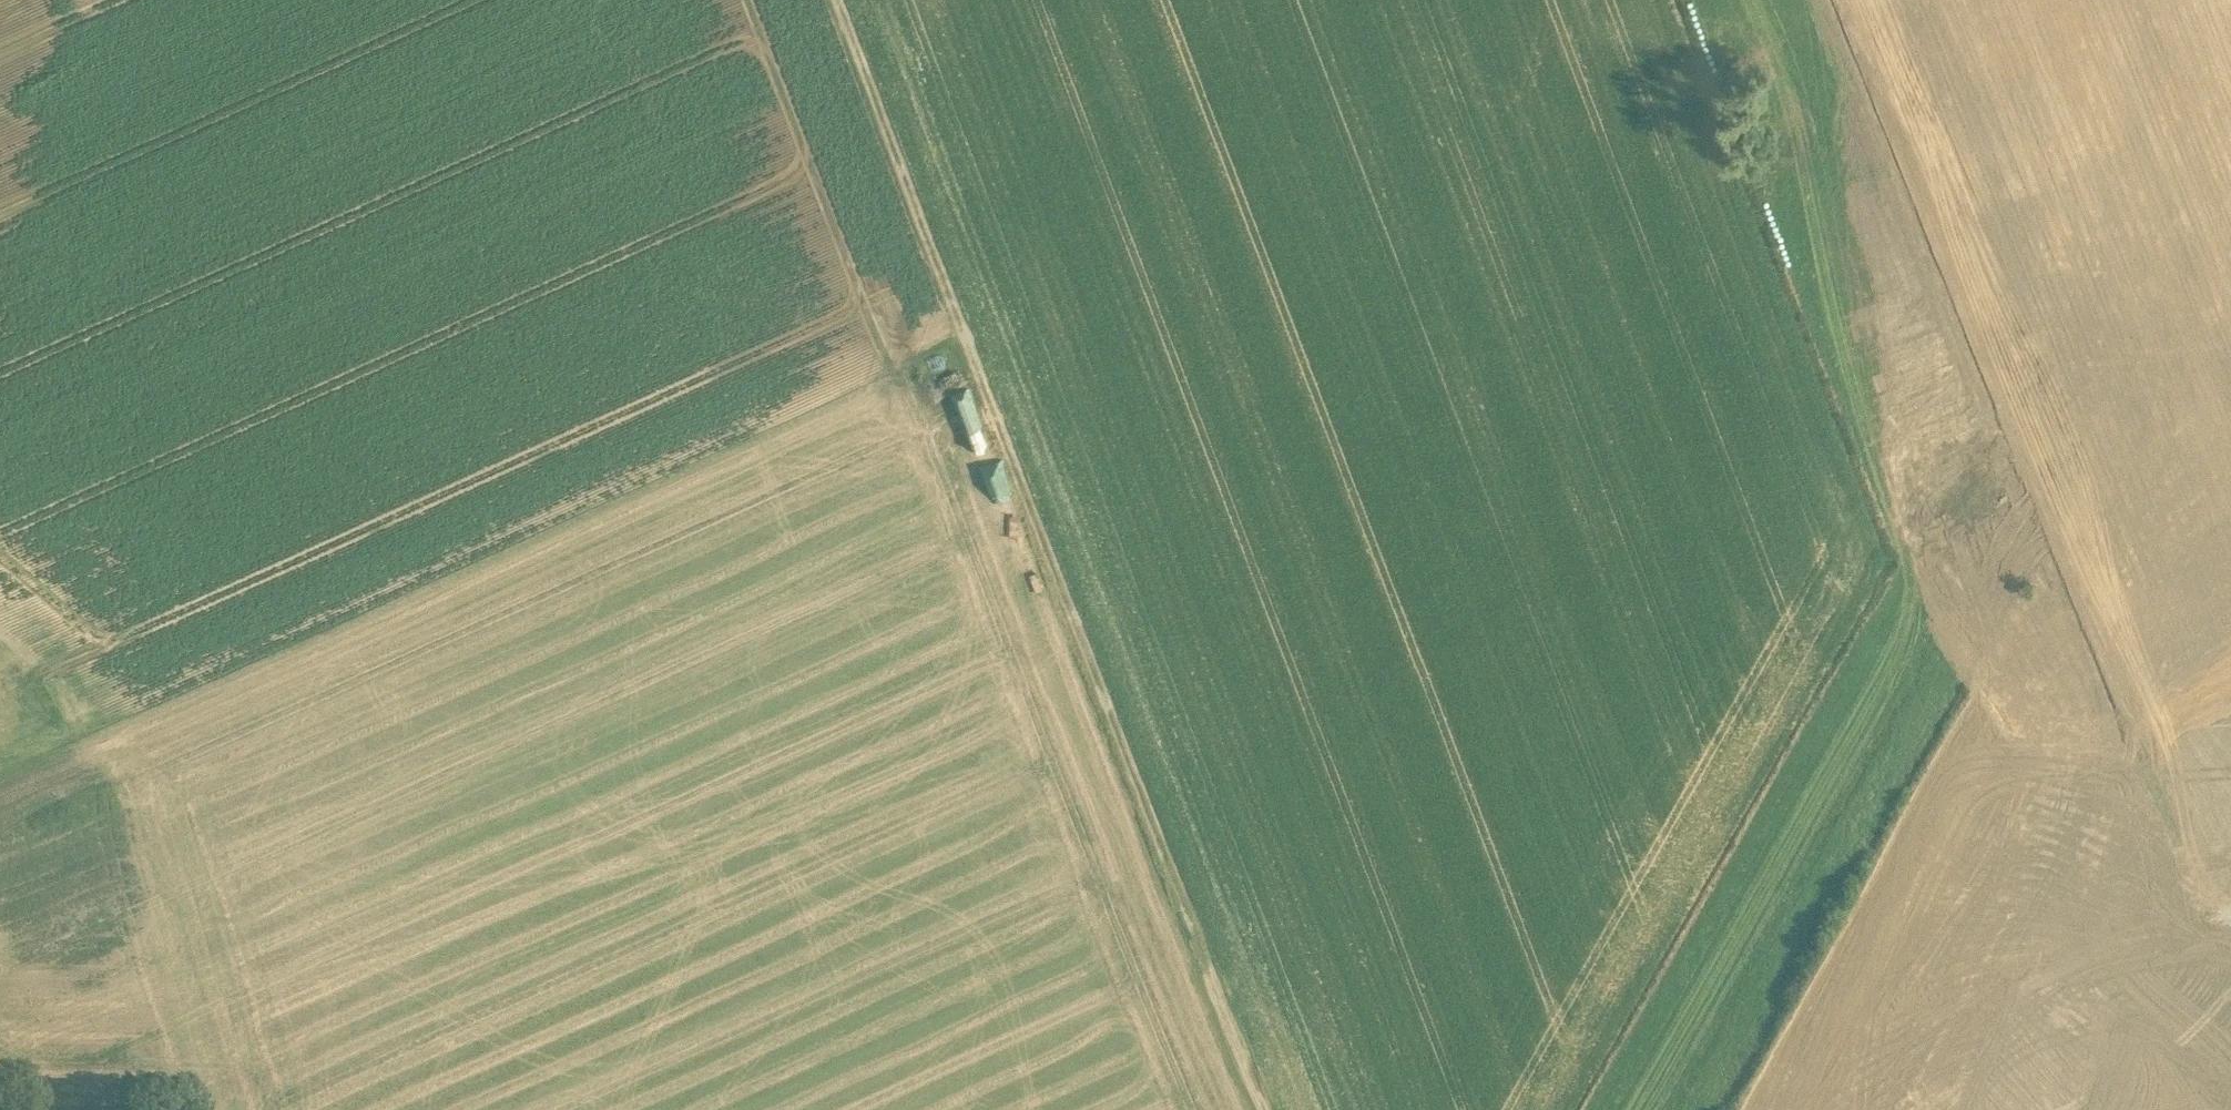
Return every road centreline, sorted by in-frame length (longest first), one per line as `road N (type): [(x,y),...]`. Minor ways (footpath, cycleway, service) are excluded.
road 1 (track): [(848,0),(1263,1109)]

